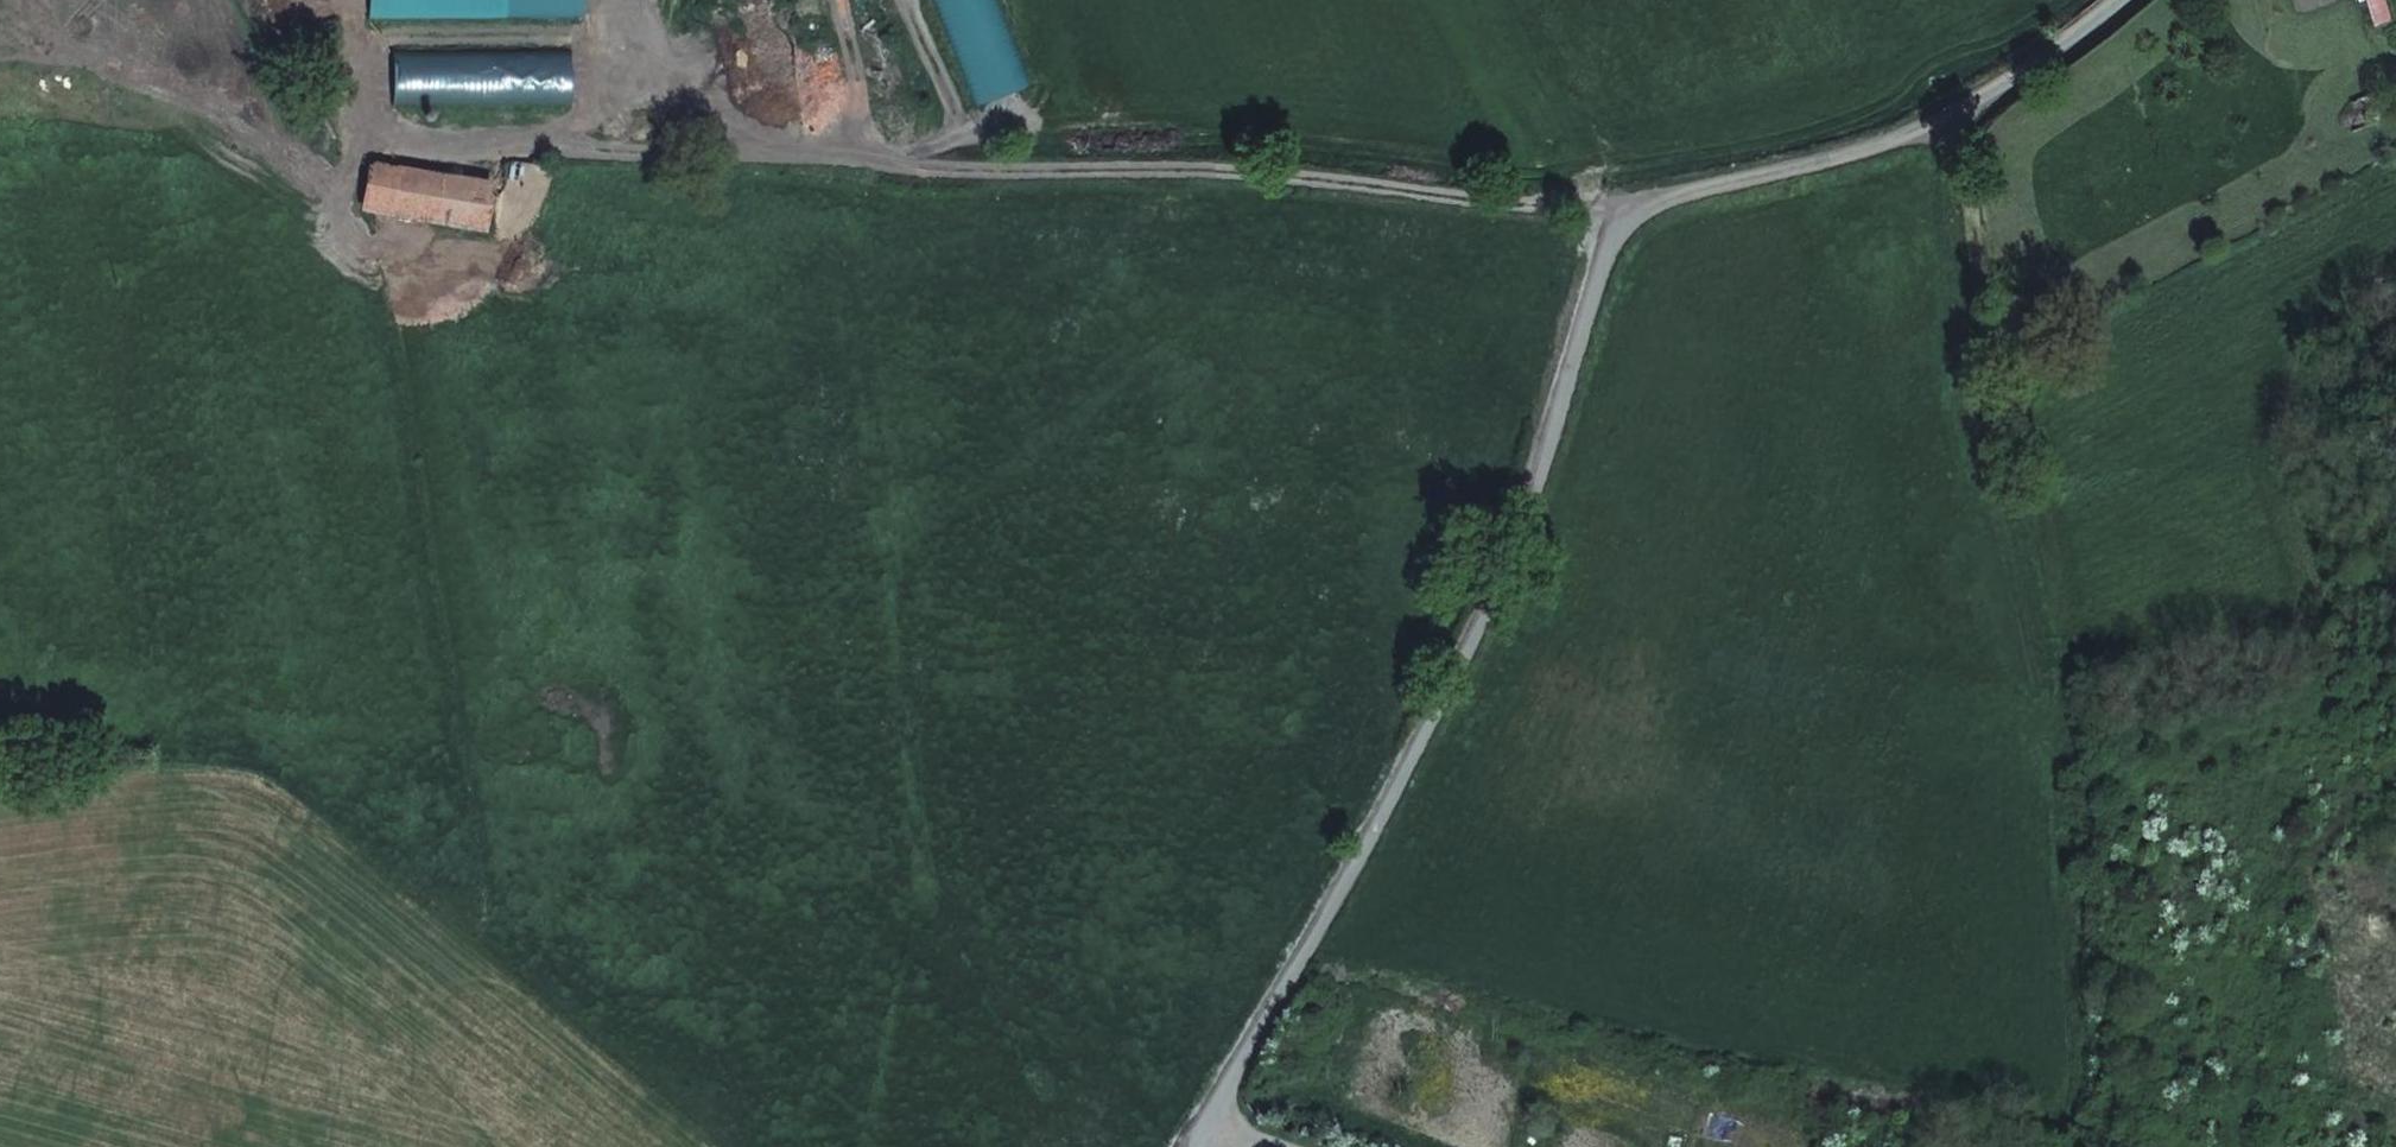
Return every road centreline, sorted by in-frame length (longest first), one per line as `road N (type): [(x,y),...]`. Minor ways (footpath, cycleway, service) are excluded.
road 1 (track): [(387,140),(464,159),(917,160),(955,175),(1194,174),(1623,209)]
road 2 (unclassified): [(1204,1120),(1360,858),(1497,594),(1623,209)]
road 3 (unclassified): [(2118,0),(1969,111),(1831,158),(1623,209)]

